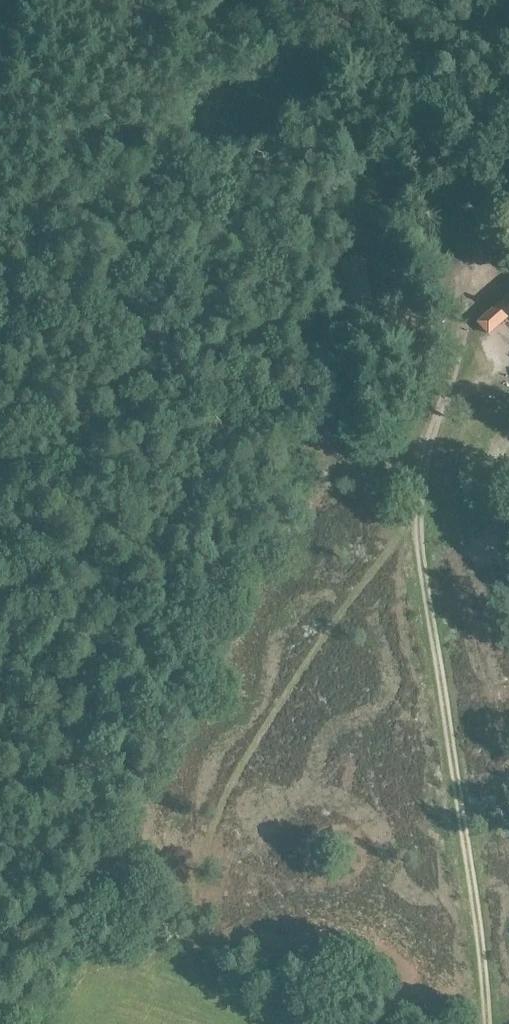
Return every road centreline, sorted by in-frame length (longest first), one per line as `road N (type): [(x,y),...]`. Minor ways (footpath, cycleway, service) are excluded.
road 1 (track): [(487,1023),(417,479),(427,436),(446,410),(508,373)]

